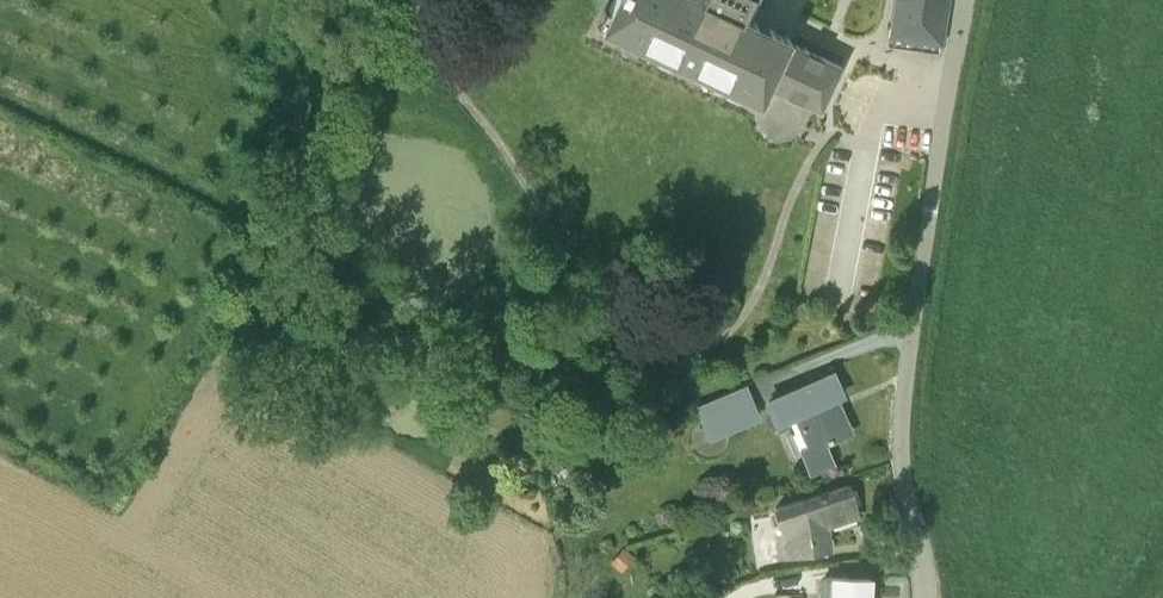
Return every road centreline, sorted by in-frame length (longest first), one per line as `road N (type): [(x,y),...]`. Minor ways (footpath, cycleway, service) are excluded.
road 1 (residential): [(923,597),(901,422),(964,0)]

